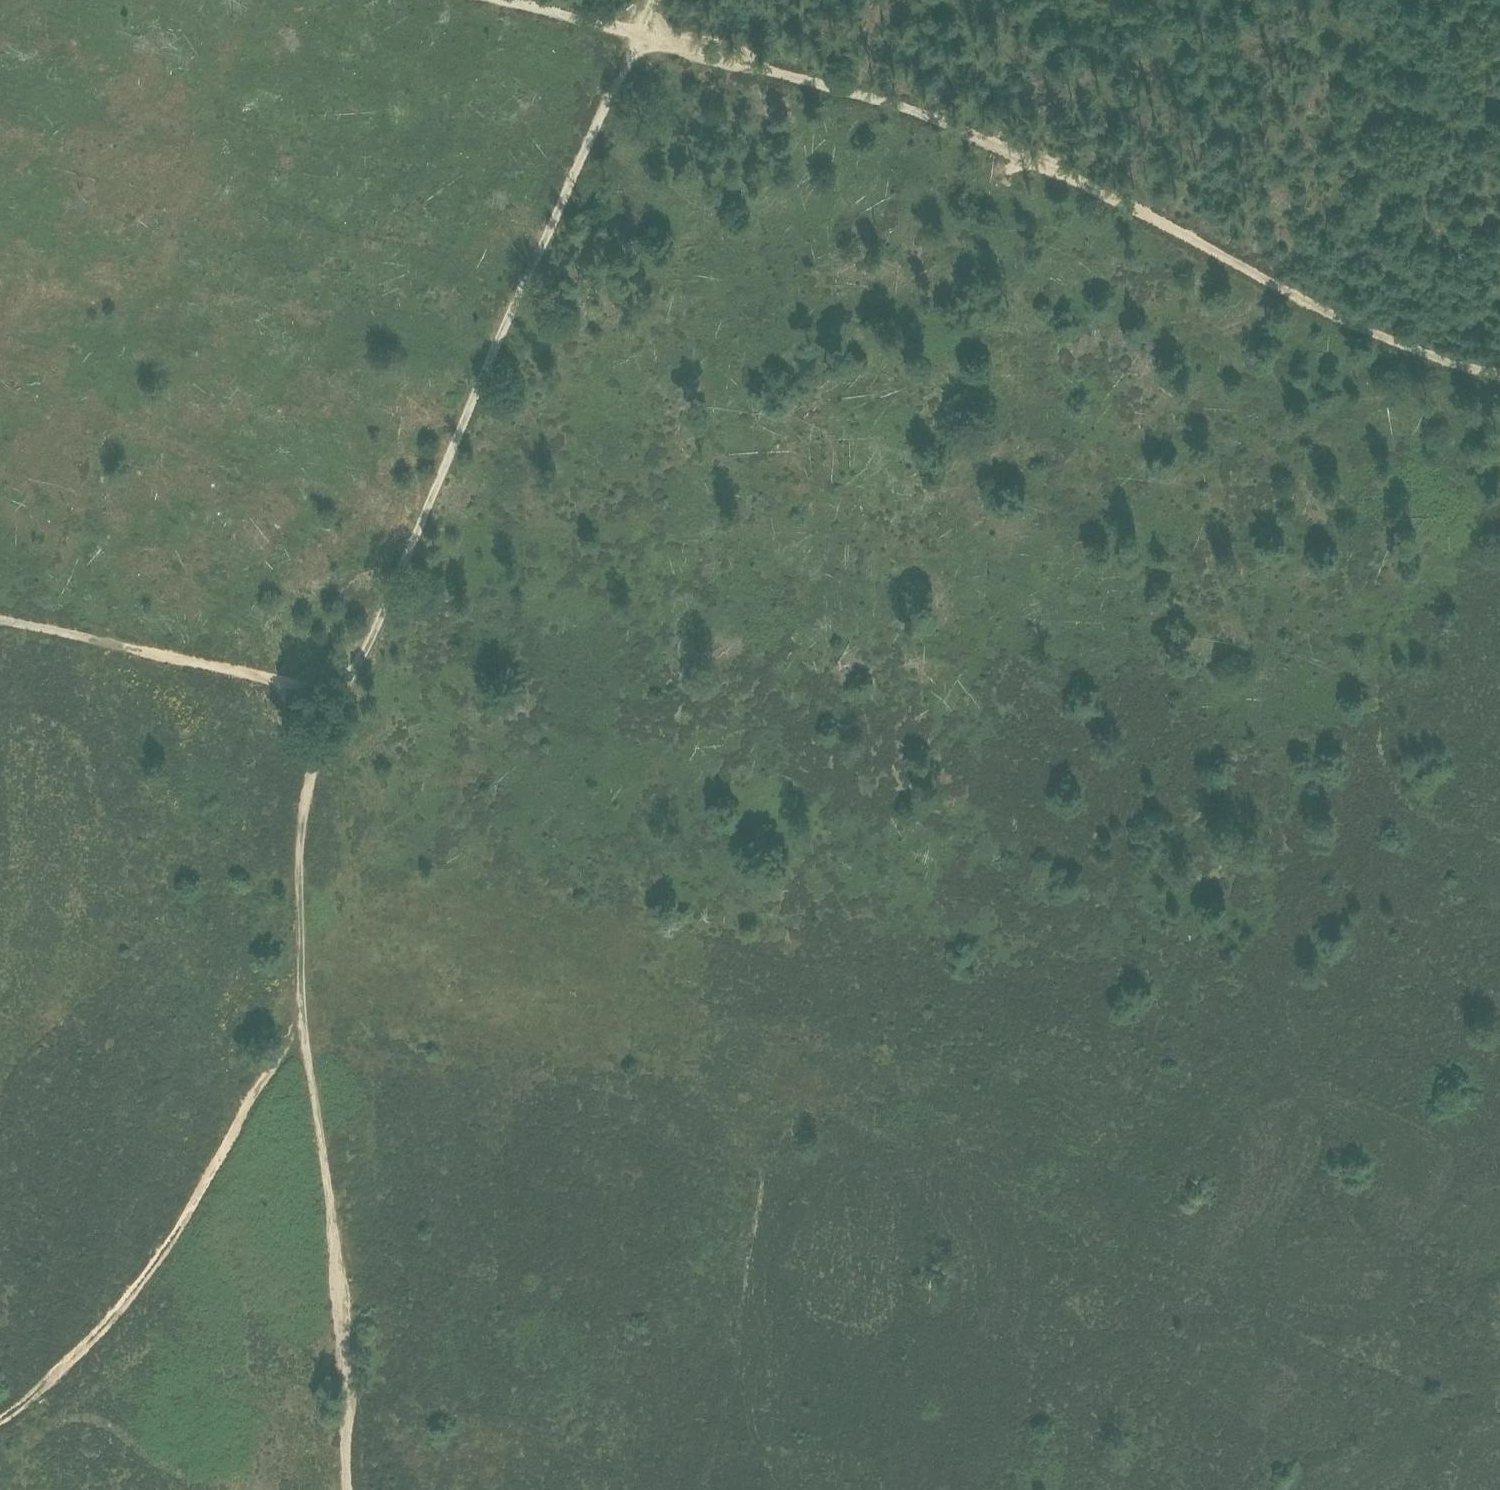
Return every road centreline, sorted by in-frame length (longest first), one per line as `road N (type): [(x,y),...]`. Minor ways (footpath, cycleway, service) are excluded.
road 1 (track): [(1499,372),(1456,361),(1211,252),(967,131),(641,32)]
road 2 (track): [(345,695),(641,32)]
road 3 (track): [(302,994),(257,1092),(137,1285),(59,1372),(0,1420)]
road 4 (track): [(345,695),(0,623)]
road 5 (track): [(641,32),(515,0)]

